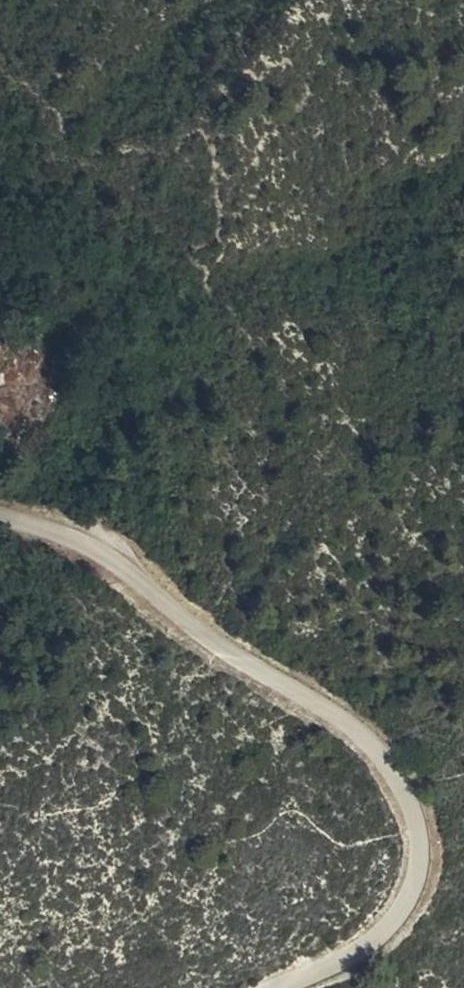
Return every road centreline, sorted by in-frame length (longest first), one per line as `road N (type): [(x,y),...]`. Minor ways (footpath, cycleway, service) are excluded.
road 1 (unclassified): [(290,987),(360,954),(400,910),(417,825),(379,759),(334,714),(239,659),(116,566),(49,530),(0,519)]

